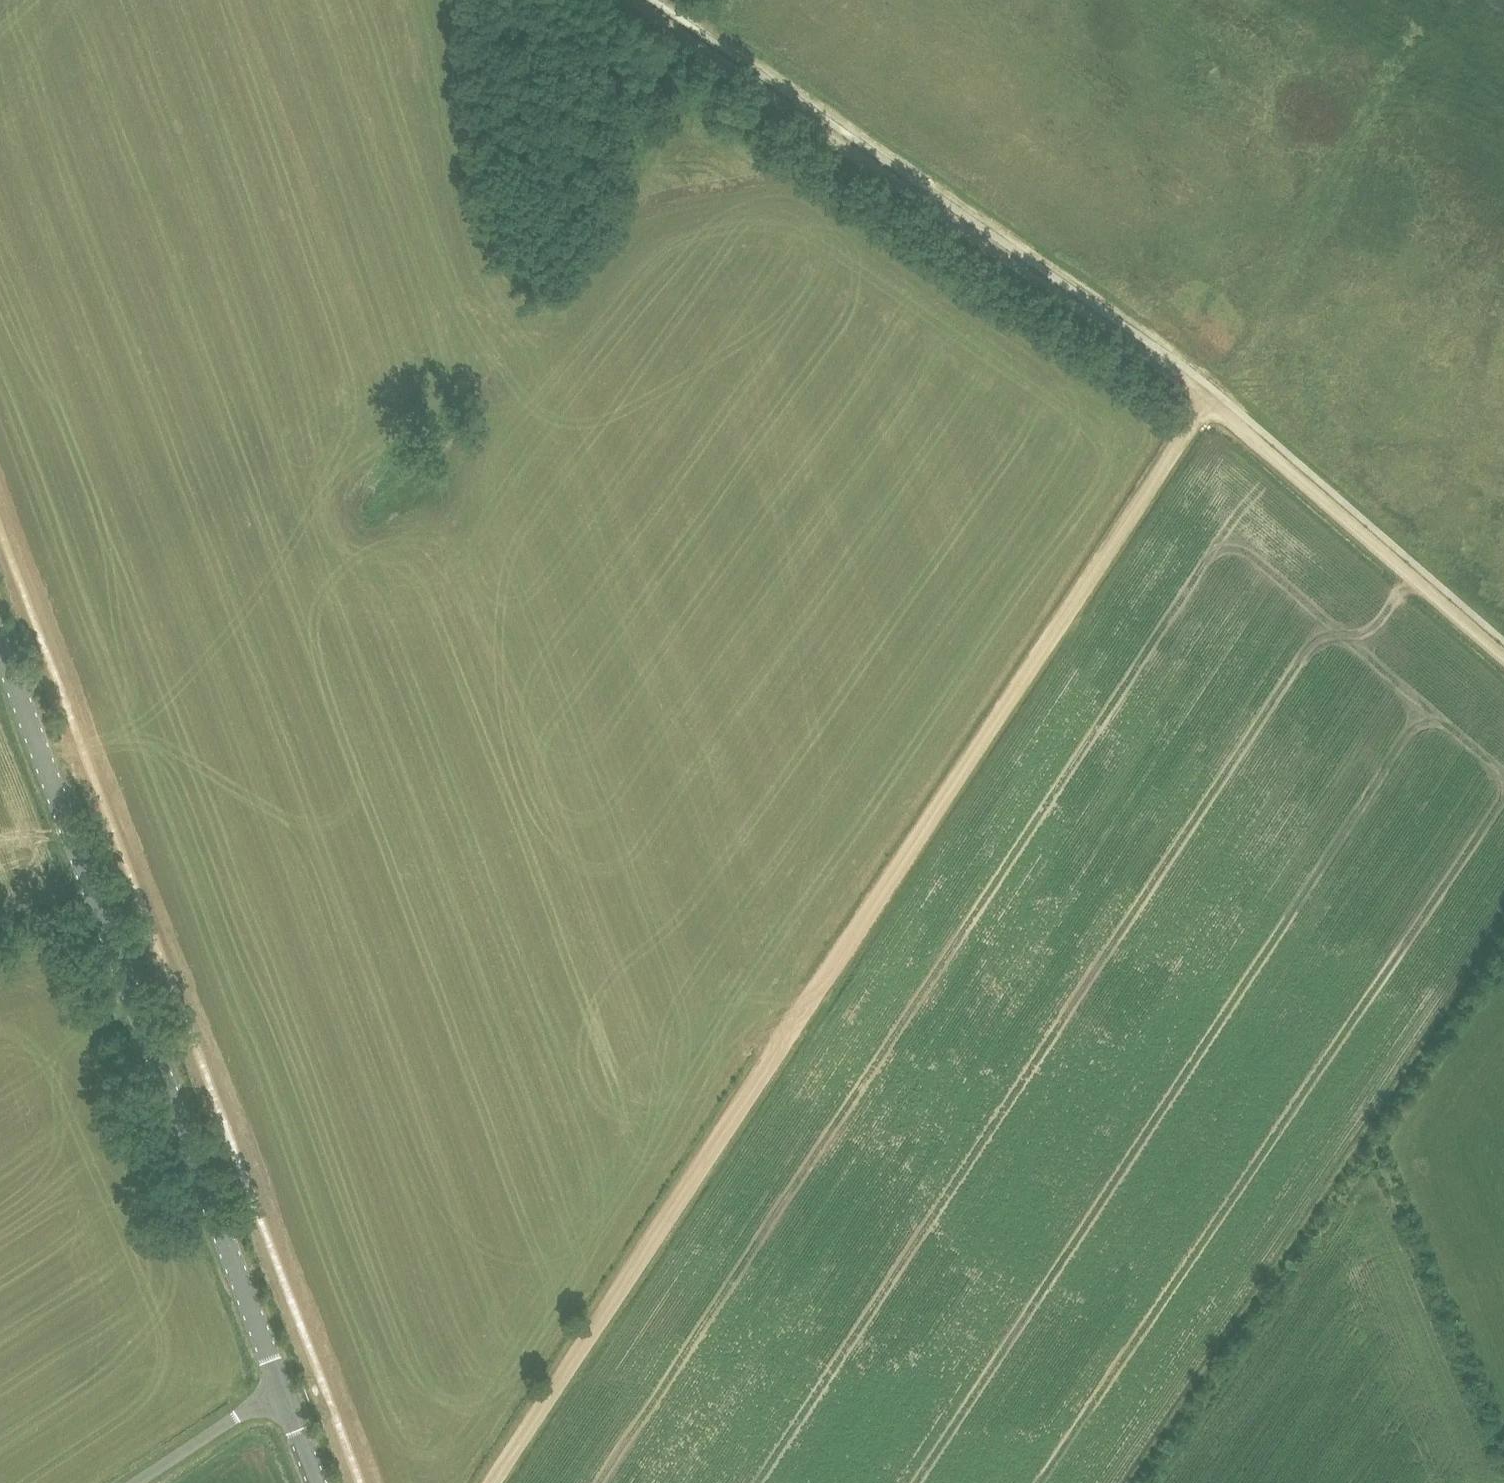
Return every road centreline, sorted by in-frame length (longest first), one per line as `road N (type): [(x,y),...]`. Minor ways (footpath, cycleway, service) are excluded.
road 1 (track): [(492,1482),(1217,393)]
road 2 (track): [(627,0),(1192,389),(1503,655)]
road 3 (tertiary): [(316,1482),(0,653)]

